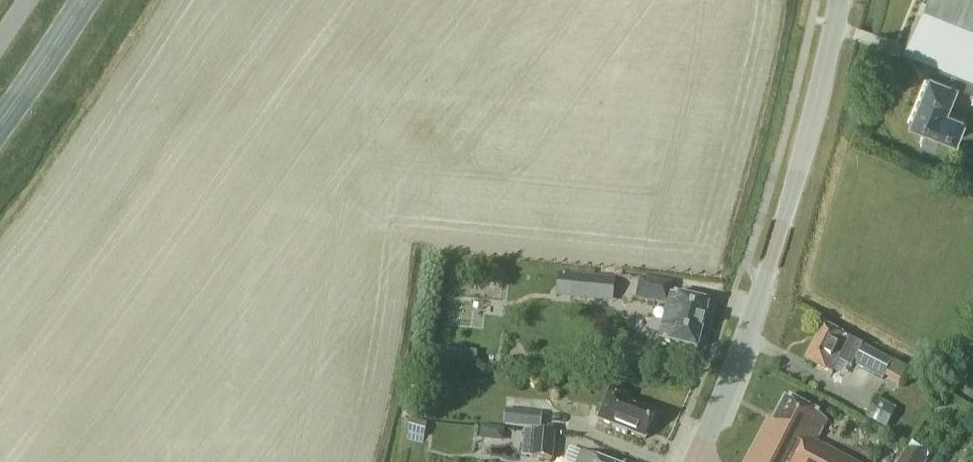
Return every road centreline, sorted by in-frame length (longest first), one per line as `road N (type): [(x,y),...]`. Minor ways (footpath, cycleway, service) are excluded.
road 1 (tertiary): [(698,461),(792,202),(841,0)]
road 2 (primary): [(83,0),(0,125)]

